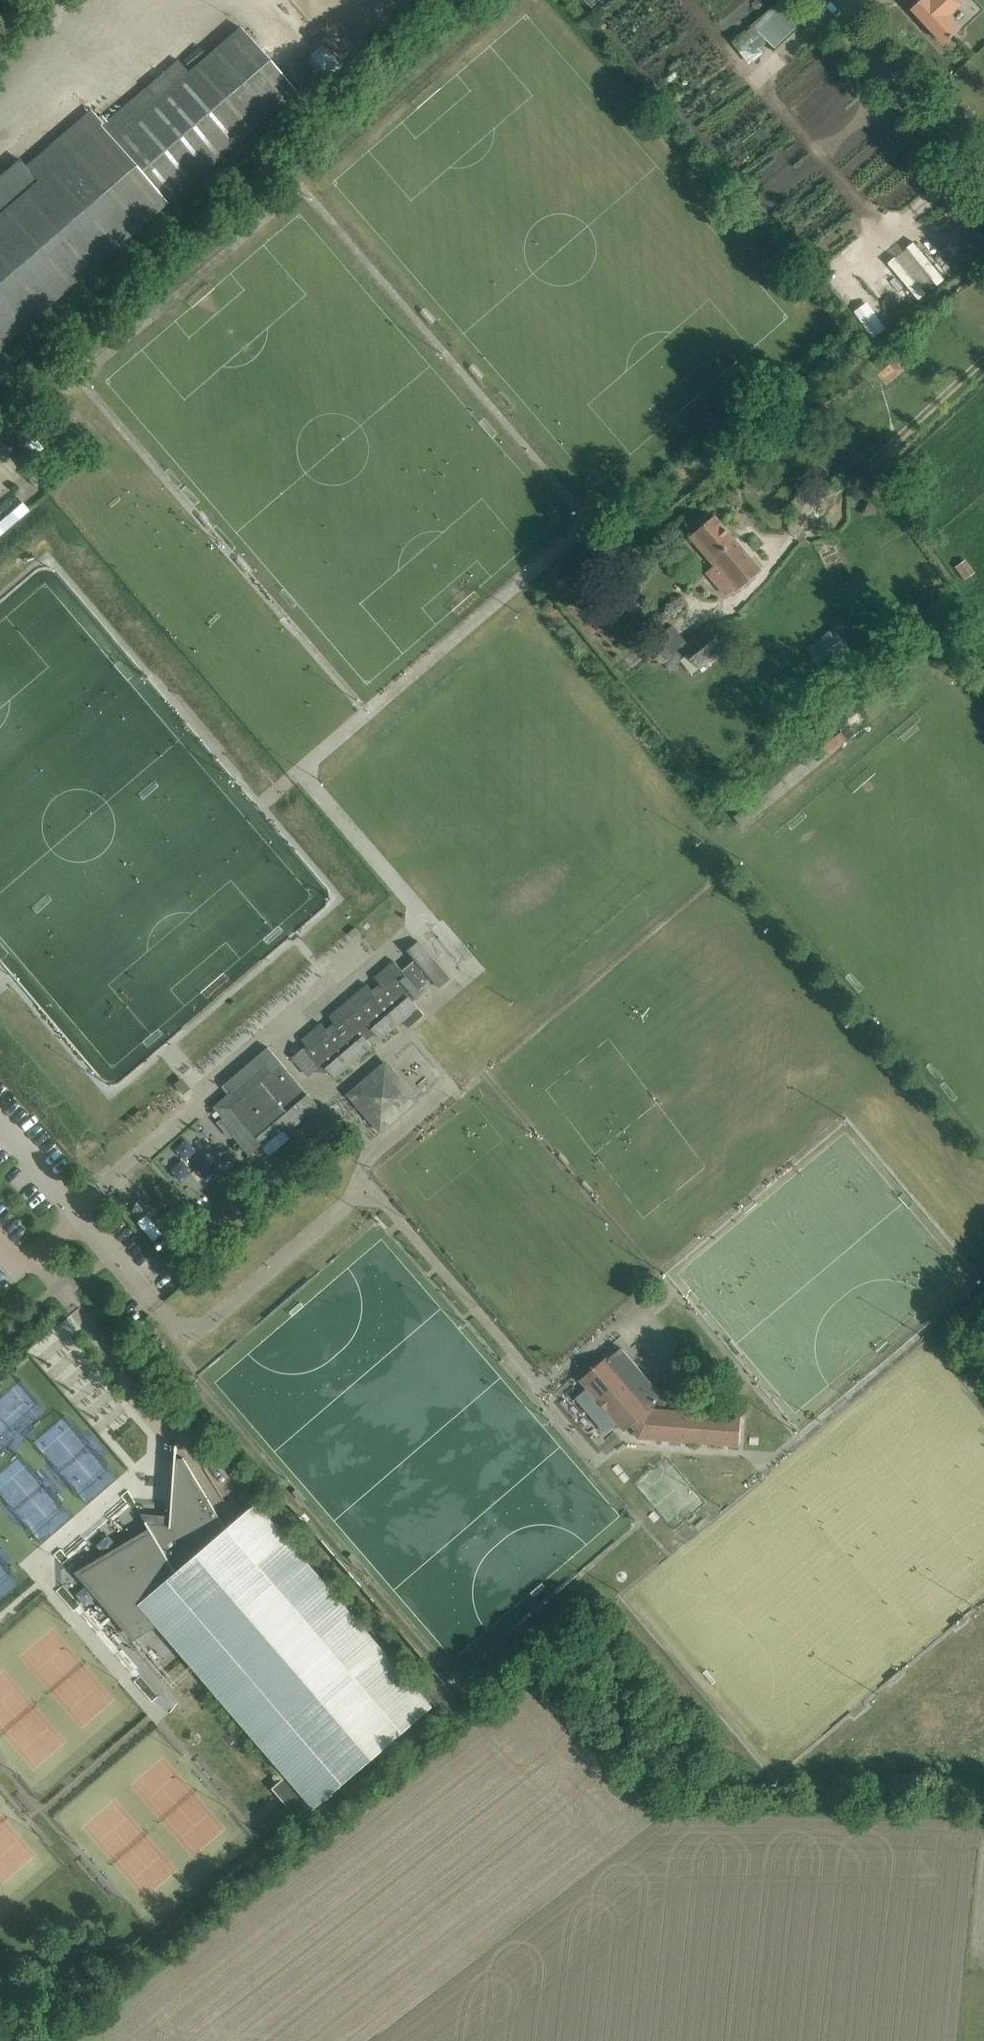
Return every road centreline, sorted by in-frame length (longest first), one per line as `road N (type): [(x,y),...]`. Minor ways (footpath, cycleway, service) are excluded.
road 1 (unclassified): [(983,172),(826,0)]

